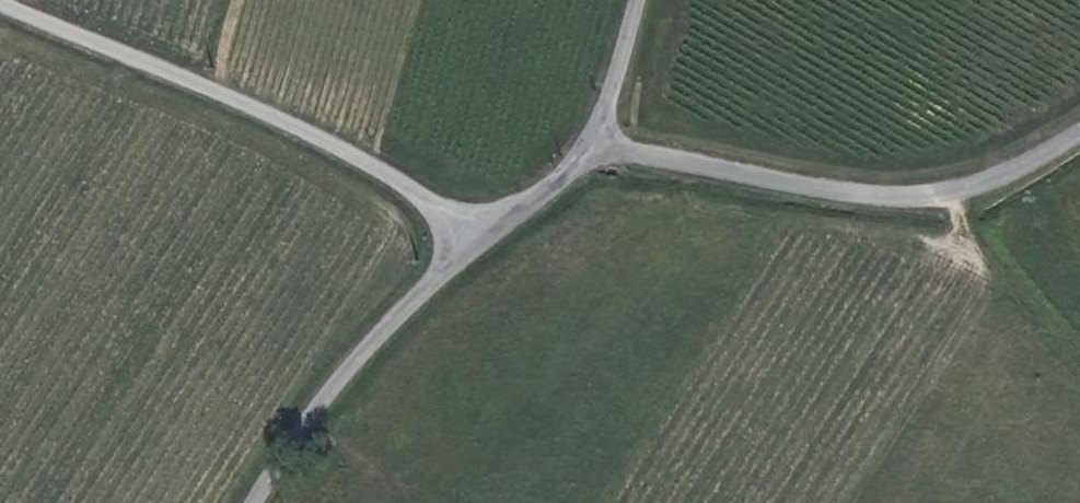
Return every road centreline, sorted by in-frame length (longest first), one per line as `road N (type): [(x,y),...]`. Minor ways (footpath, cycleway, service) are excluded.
road 1 (unclassified): [(485,247),(400,184),(266,110),(4,0)]
road 2 (unclassified): [(601,146),(873,198),(988,184),(1079,131)]
road 3 (unclassified): [(263,502),(306,431),(375,351),(485,247)]
road 4 (unclassified): [(485,247),(575,177),(601,146)]
road 5 (unclassified): [(601,146),(646,0)]

